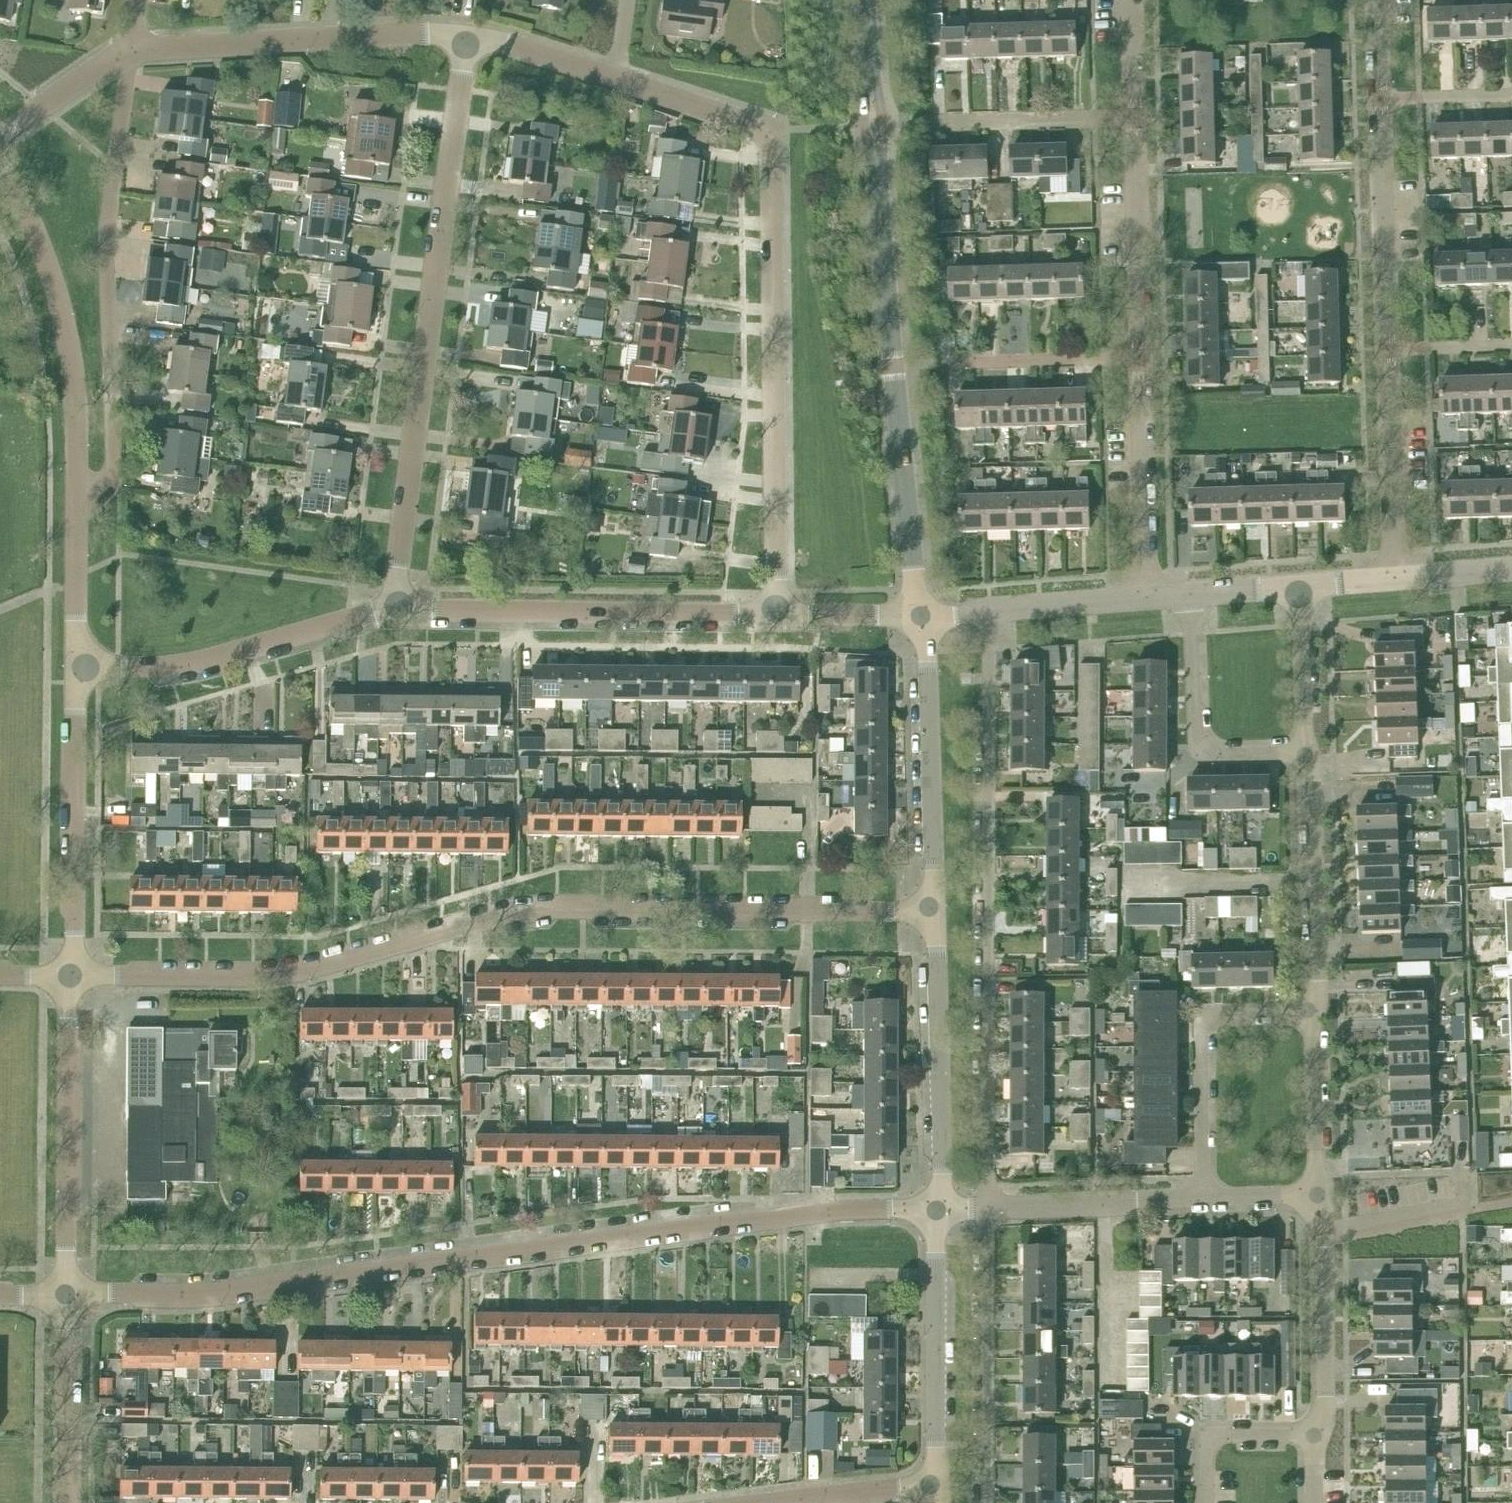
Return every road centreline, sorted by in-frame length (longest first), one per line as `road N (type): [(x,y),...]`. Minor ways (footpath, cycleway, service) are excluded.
road 1 (residential): [(940,1208),(844,1209),(211,1295),(65,1294)]
road 2 (residential): [(70,975),(280,972),(539,907),(936,911)]
road 3 (residential): [(395,608),(467,35)]
road 4 (unclassified): [(75,668),(73,374),(53,280),(0,165)]
road 5 (unclassified): [(0,138),(130,50),(467,35)]
road 6 (residential): [(777,613),(772,130)]
road 7 (tertiary): [(920,615),(878,184)]
road 8 (unclassified): [(395,608),(777,613)]
road 9 (unclassified): [(75,668),(181,665),(395,608)]
road 10 (unclassified): [(467,35),(772,130)]
road 11 (unclassified): [(65,1294),(70,975)]
road 12 (unclassified): [(70,975),(75,668)]
road 13 (tertiary): [(940,1208),(936,911)]
road 14 (residential): [(1202,1197),(1201,1010),(1311,1009)]
road 15 (tertiary): [(936,911),(920,615)]
road 16 (tertiary): [(940,1484),(940,1208)]
road 17 (residential): [(1305,754),(1196,756),(1189,595)]
road 18 (residential): [(1202,1197),(940,1208)]
road 19 (residential): [(1311,1009),(1319,981),(1313,780),(1305,754)]
road 20 (residential): [(1387,349),(1380,99)]
road 21 (residential): [(1315,1436),(1326,1404),(1317,1194)]
road 22 (residential): [(1147,598),(1142,357)]
road 23 (residential): [(1142,357),(1136,117)]
road 24 (residential): [(1396,579),(1387,349)]
road 25 (unclassified): [(920,615),(1147,598)]
road 26 (residential): [(925,122),(1136,117)]
road 27 (unclassified): [(63,1502),(65,1294)]
road 28 (residential): [(945,363),(1142,357)]
road 29 (residential): [(1317,1194),(1311,1009)]
road 30 (residential): [(1315,1436),(1207,1434),(1208,1502)]
road 31 (residential): [(1305,754),(1299,585)]
road 32 (residential): [(777,1502),(940,1484)]
road 33 (unclassified): [(777,613),(920,615)]
road 34 (residential): [(1380,99),(1511,94)]
road 35 (tertiary): [(878,184),(885,123),(869,57)]
road 36 (tertiary): [(869,57),(863,130),(878,184)]
road 37 (residential): [(1387,349),(1511,345)]

